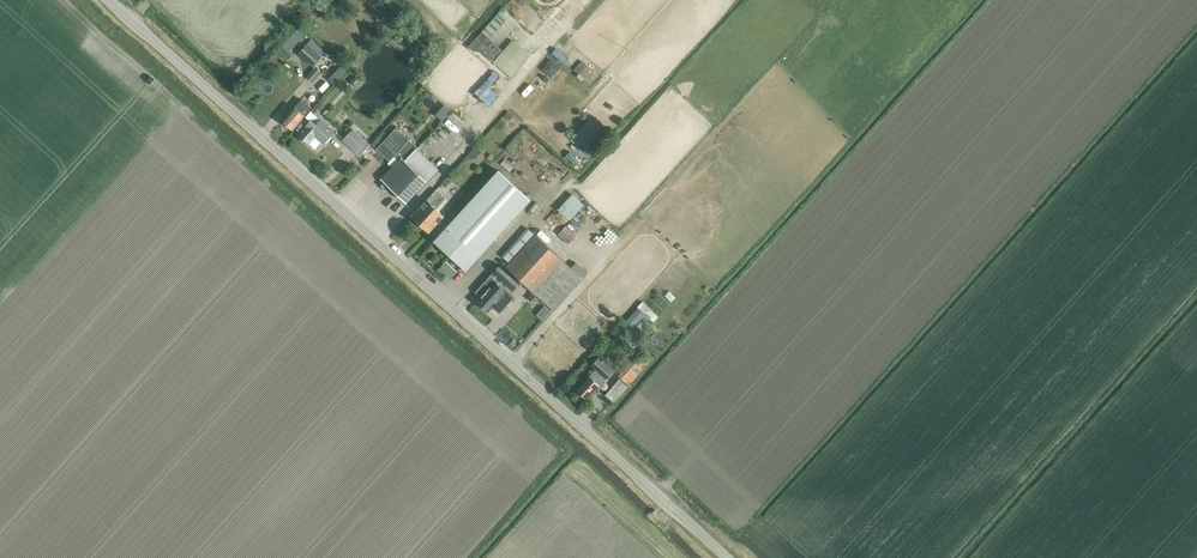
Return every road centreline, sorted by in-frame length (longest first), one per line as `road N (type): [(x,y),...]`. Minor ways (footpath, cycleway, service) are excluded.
road 1 (unclassified): [(729,557),(106,0)]

